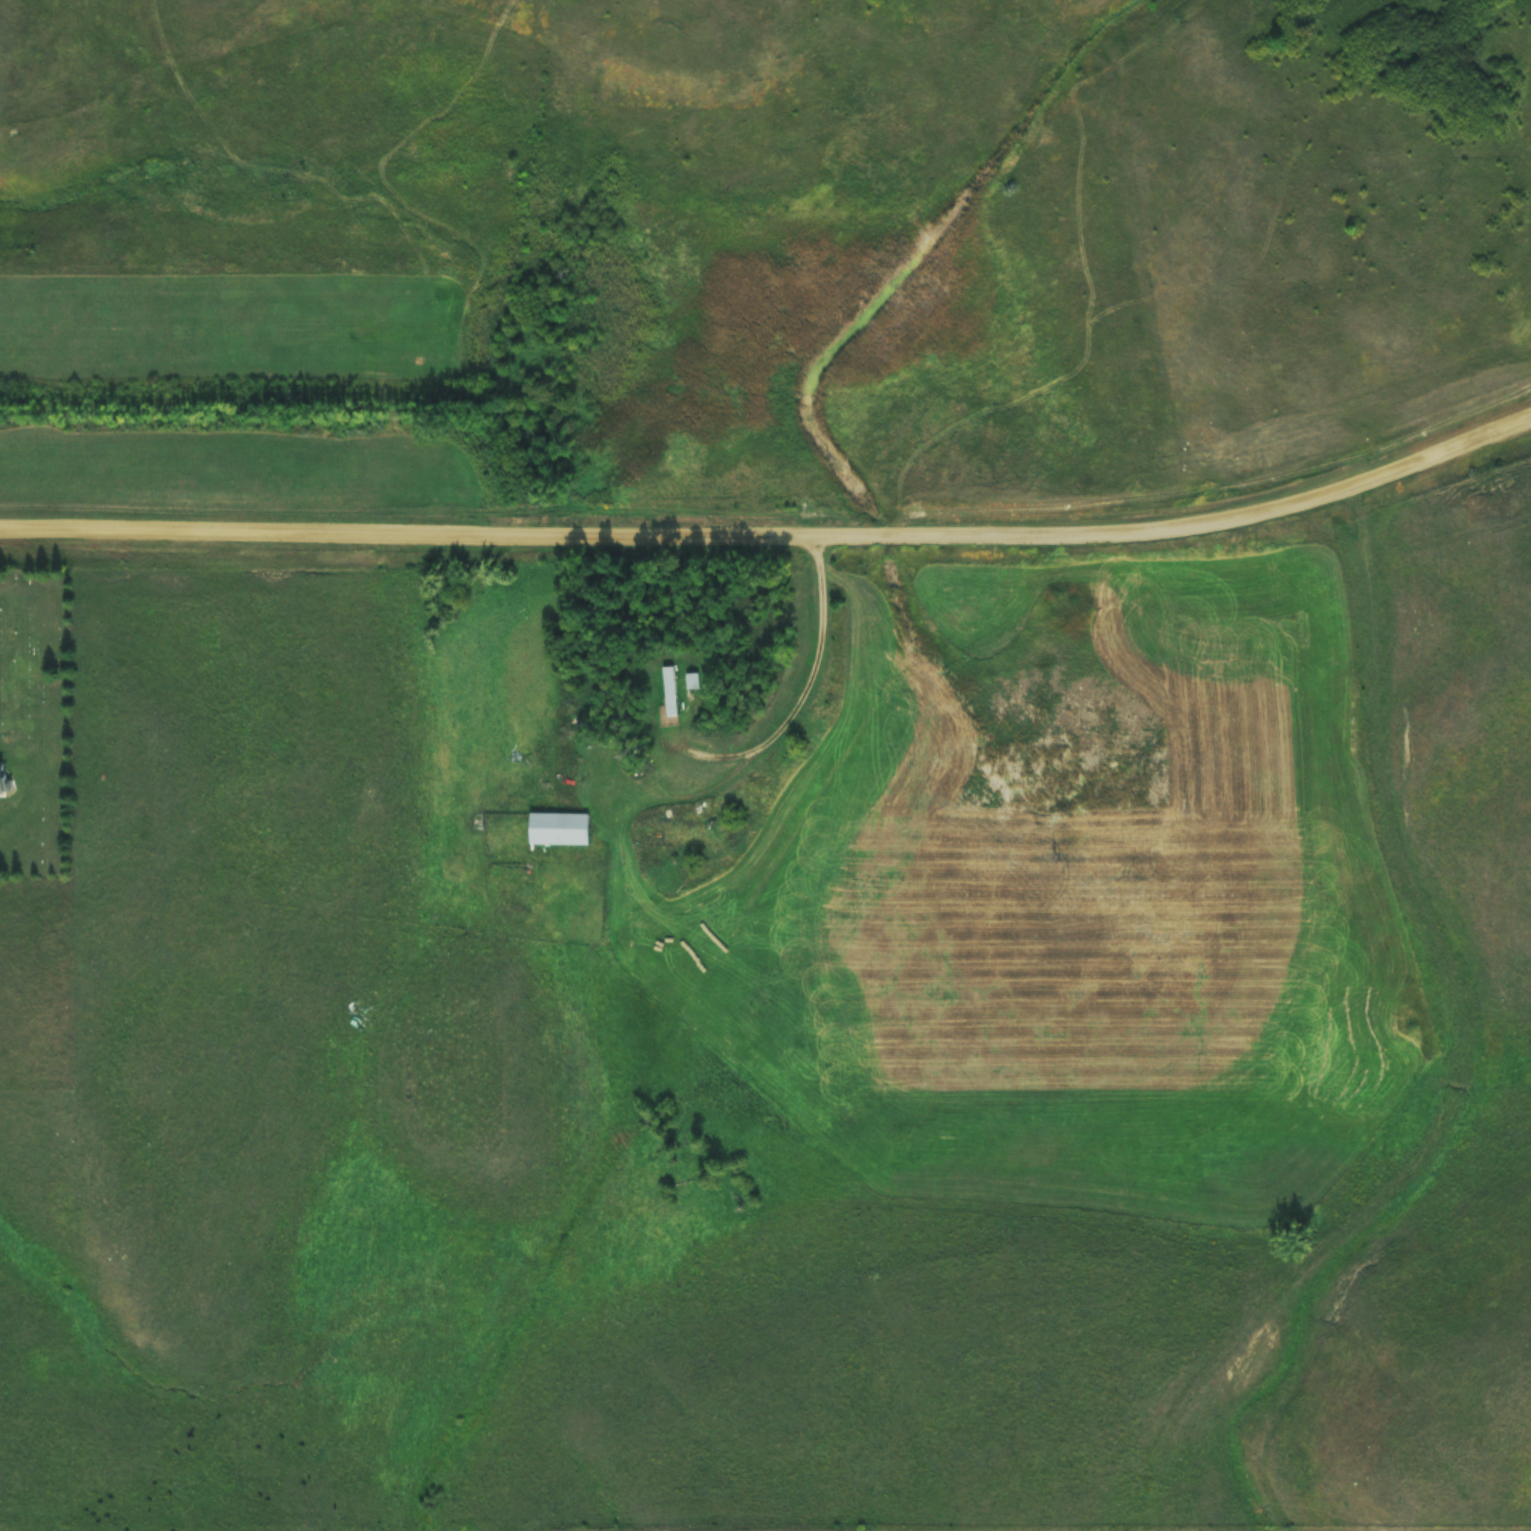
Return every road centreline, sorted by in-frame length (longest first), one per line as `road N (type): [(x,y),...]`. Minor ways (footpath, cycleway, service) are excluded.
road 1 (residential): [(1530,419),(1317,500),(1145,533),(0,534)]
road 2 (track): [(495,369),(503,276),(490,258),(198,106),(168,75),(147,0)]

